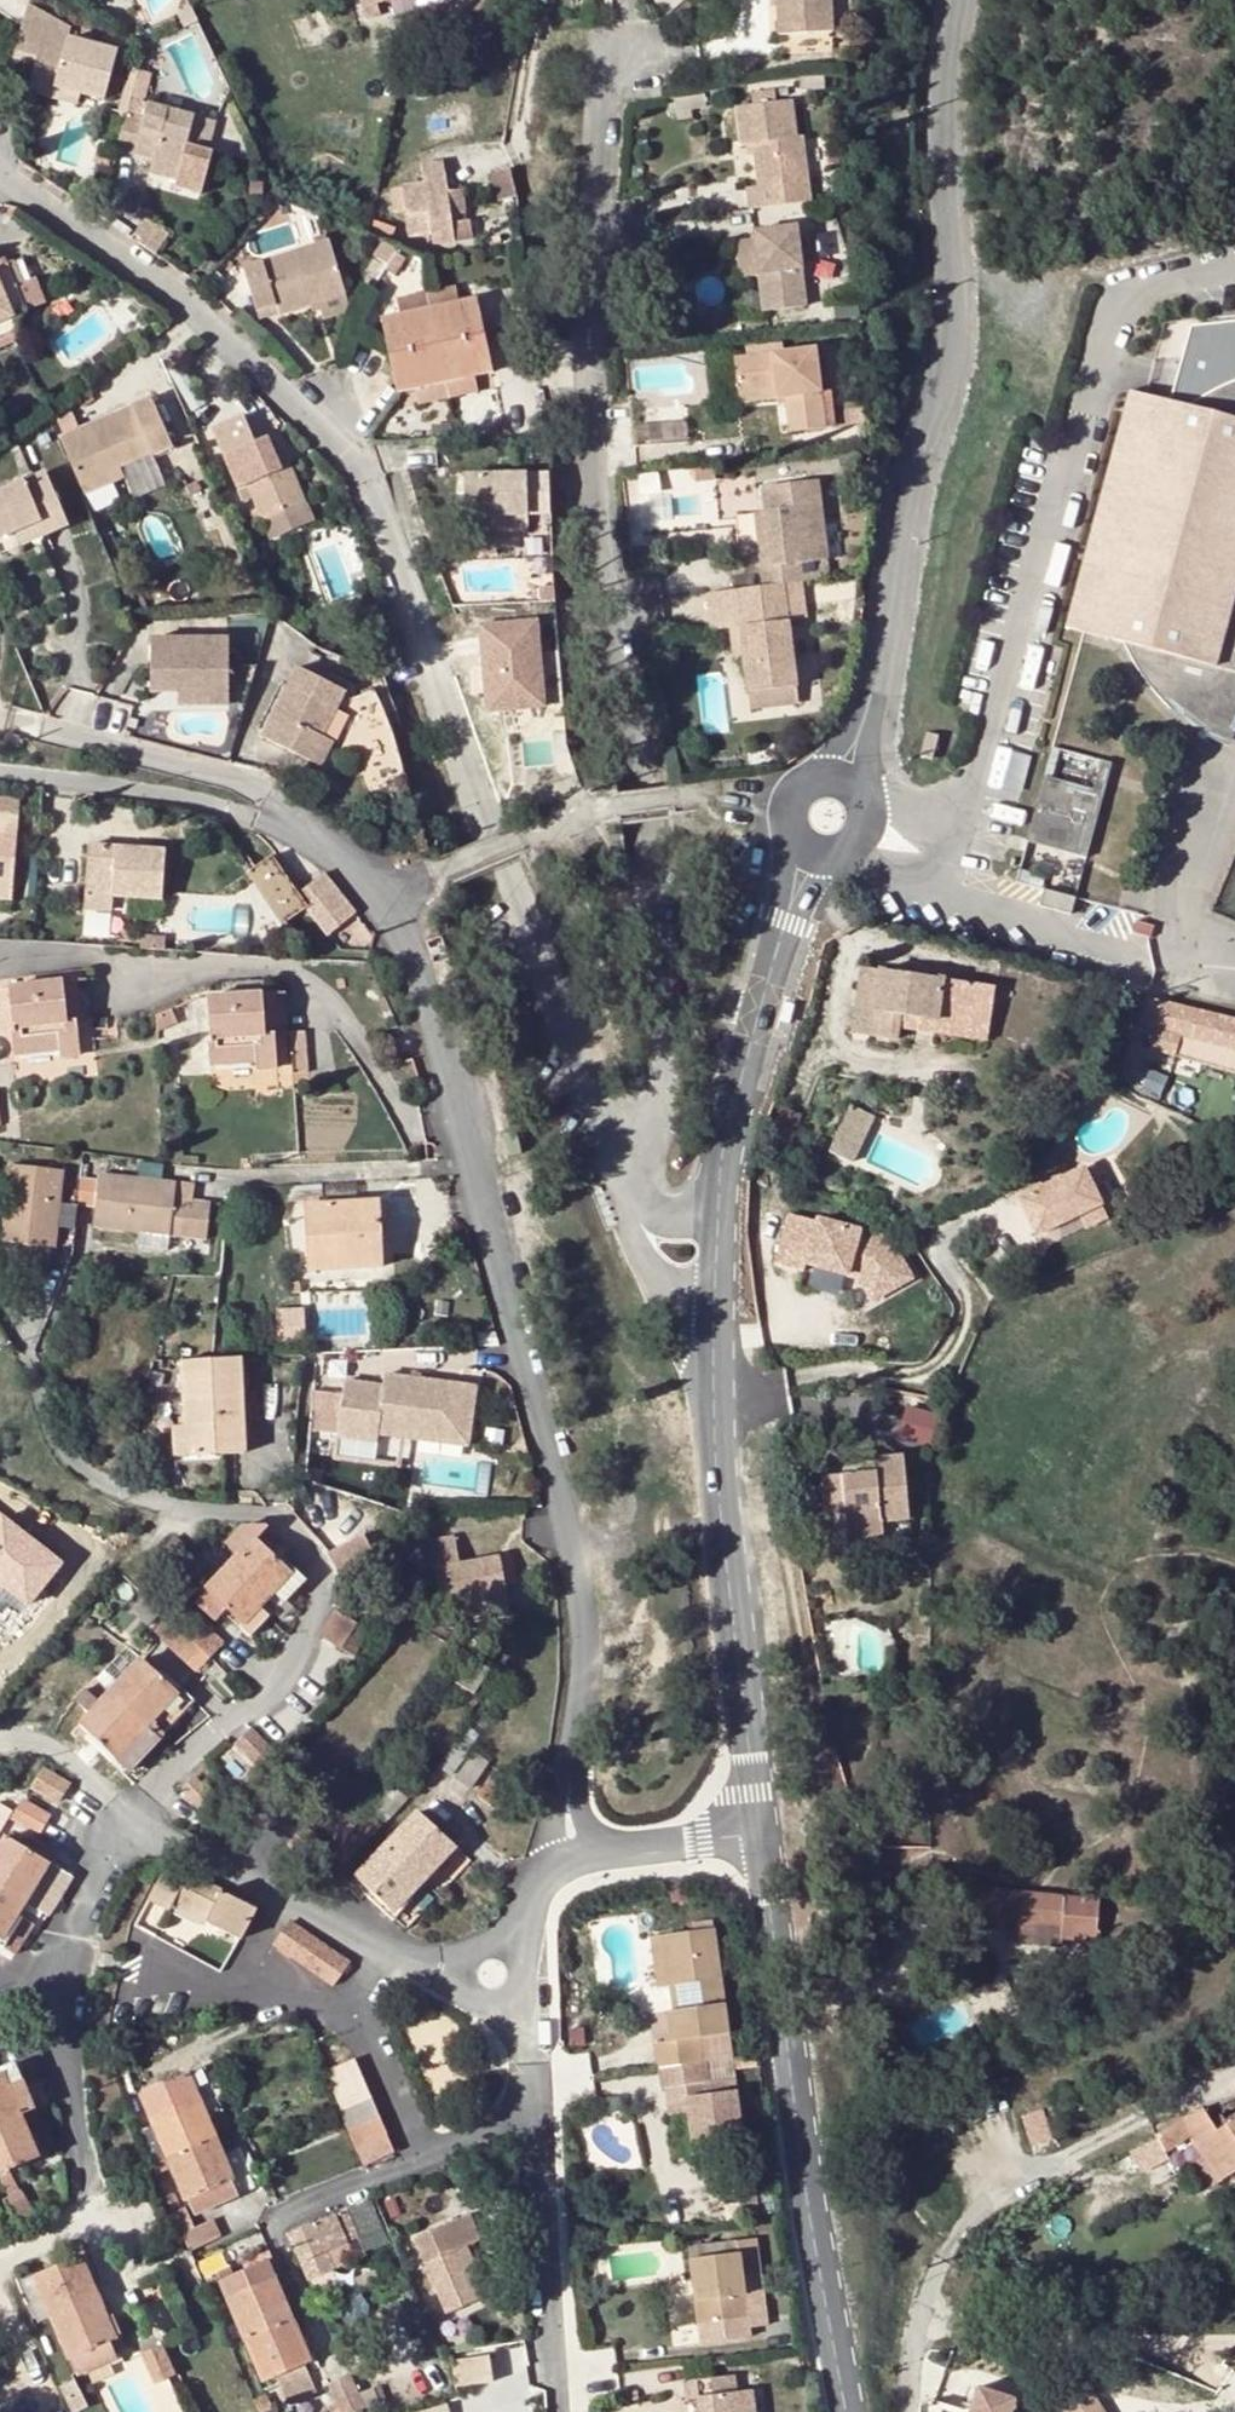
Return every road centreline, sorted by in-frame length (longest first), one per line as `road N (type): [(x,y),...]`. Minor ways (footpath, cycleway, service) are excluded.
road 1 (residential): [(0,181),(133,269),(366,477),(477,809),(611,1149)]
road 2 (residential): [(624,54),(591,179),(589,395),(598,520),(640,786),(666,1038),(654,1120),(640,1139),(611,1149)]
road 3 (residential): [(568,1783),(582,1699),(578,1603),(563,1517),(445,1055),(383,904)]
road 4 (residential): [(0,1303),(69,1459),(136,1507),(239,1509),(284,1526),(315,1580),(292,1665),(140,1817)]
road 5 (residential): [(955,0),(945,96),(956,338),(904,497),(868,710)]
road 6 (residential): [(760,1833),(828,2323)]
road 7 (residential): [(721,1489),(760,1833)]
road 8 (residential): [(9,717),(226,773),(306,831)]
road 9 (residential): [(0,765),(306,831)]
road 10 (residential): [(786,922),(724,1131),(717,1221)]
road 11 (residential): [(536,2117),(562,2411)]
road 12 (residential): [(344,2021),(321,2002),(265,1986),(71,1992)]
road 13 (residential): [(140,1817),(378,1951)]
road 14 (residential): [(71,1992),(64,2029),(86,2212)]
road 15 (residential): [(140,1817),(91,1889),(71,1992)]
road 16 (residential): [(714,1311),(721,1489)]
road 17 (residential): [(625,1186),(637,1241),(661,1287),(675,1302),(714,1311)]
road 18 (residential): [(275,2211),(429,2155)]
road 19 (residential): [(429,2155),(422,2122),(388,2058),(344,2021)]
road 20 (residential): [(0,1738),(57,1754),(140,1817)]
road 21 (residential): [(599,1850),(760,1833)]
road 22 (residential): [(511,154),(522,138),(541,0)]
road 23 (residential): [(515,1998),(536,2117)]

